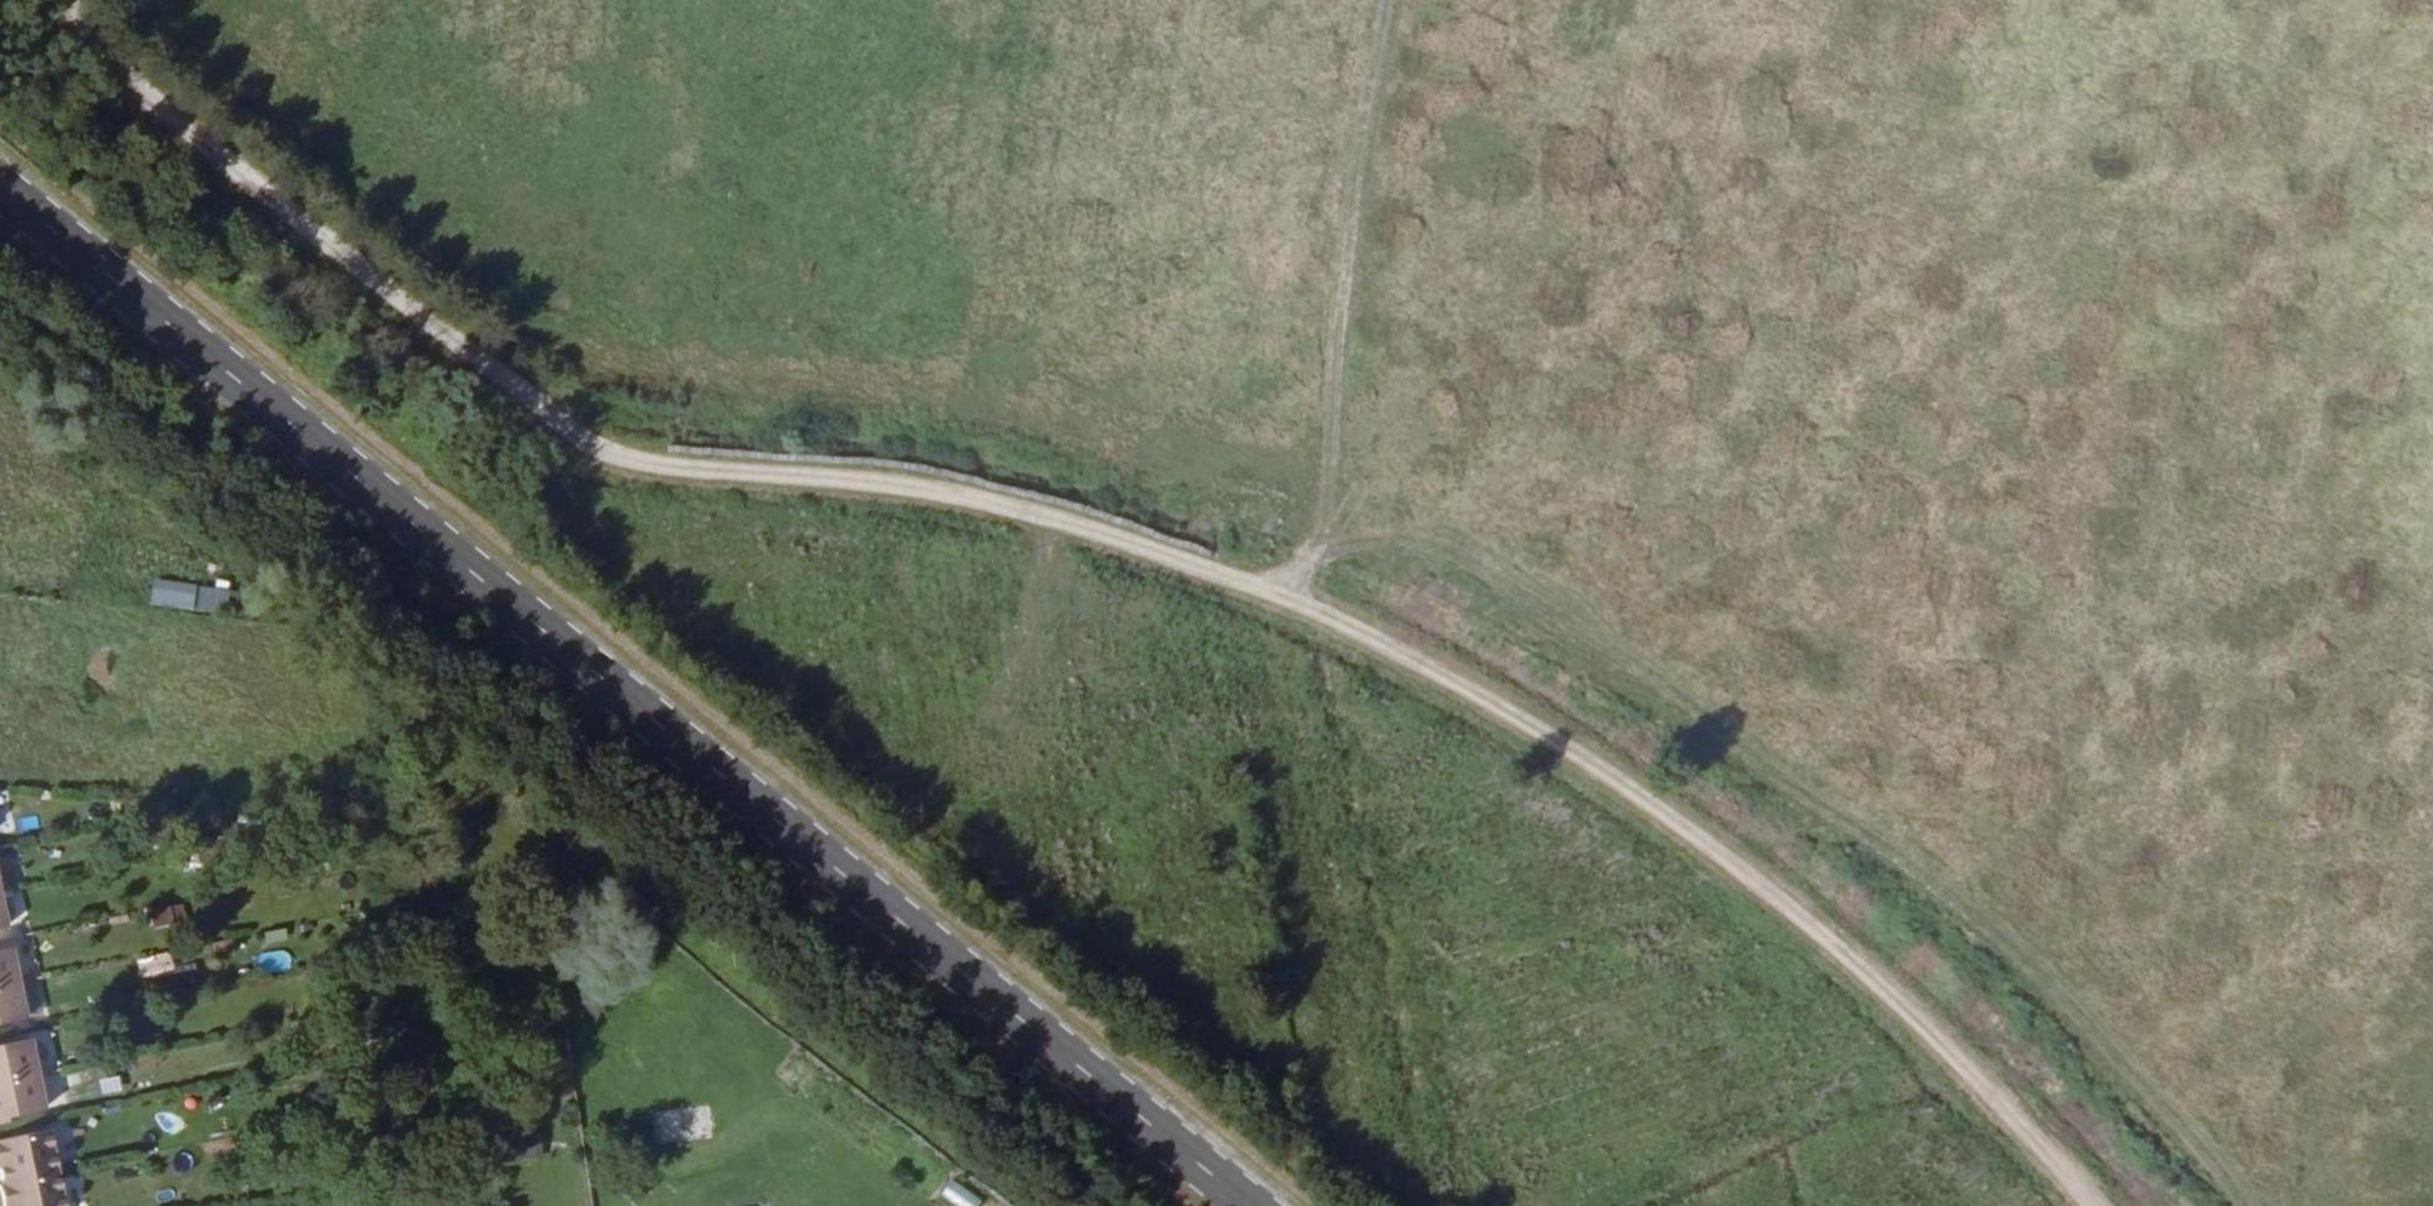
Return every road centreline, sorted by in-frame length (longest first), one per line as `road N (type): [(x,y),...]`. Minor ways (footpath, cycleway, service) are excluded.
road 1 (track): [(570,436),(922,453),(1151,511),(1379,607),(1598,737),(1813,885),(1979,1033),(2136,1205)]
road 2 (primary): [(1262,1205),(0,183)]

